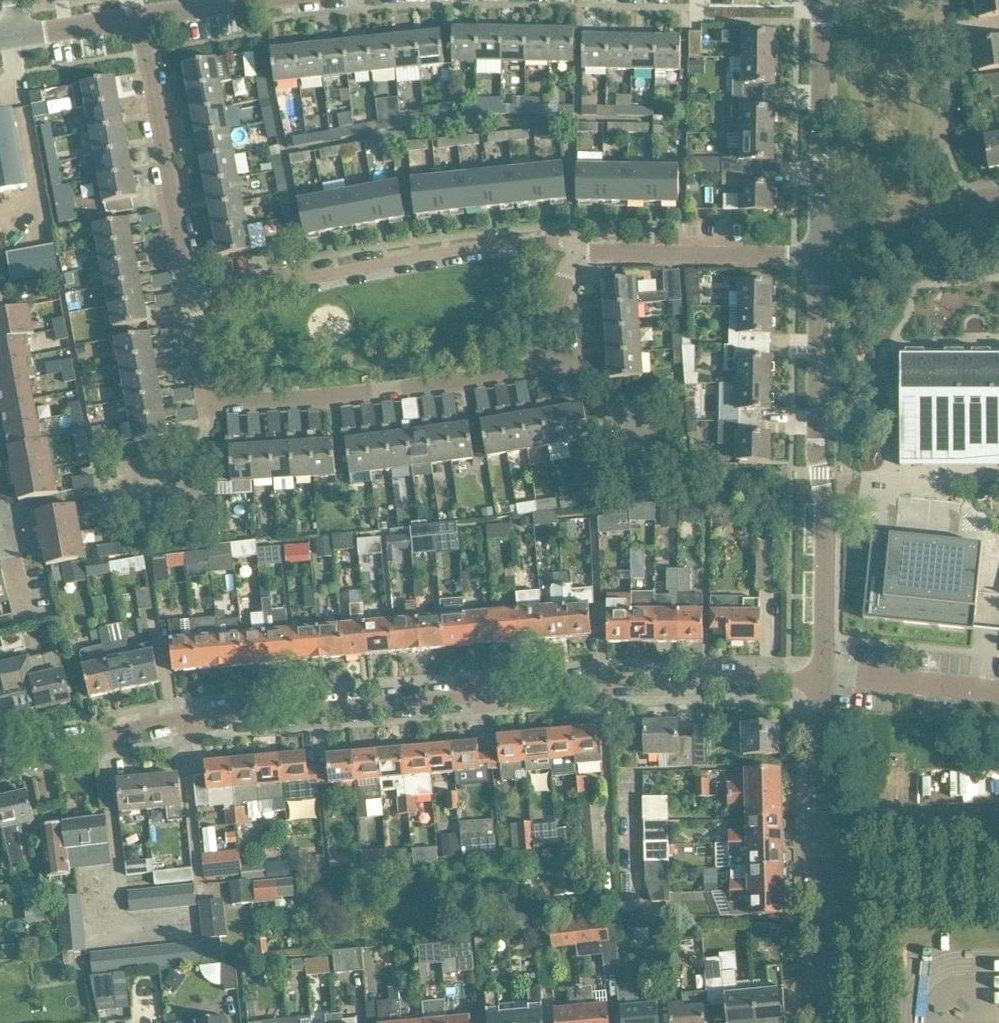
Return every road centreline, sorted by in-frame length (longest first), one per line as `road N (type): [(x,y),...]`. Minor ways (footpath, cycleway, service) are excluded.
road 1 (residential): [(0,764),(180,720),(605,682),(821,678)]
road 2 (residential): [(194,290),(214,384),(477,368),(546,341)]
road 3 (residential): [(821,678),(819,254)]
road 4 (residential): [(194,290),(550,253)]
road 5 (residential): [(138,15),(194,290)]
road 6 (residential): [(550,253),(819,254)]
road 7 (residential): [(819,225),(824,0)]
road 8 (residential): [(914,200),(944,134),(952,90),(943,0)]
road 9 (residential): [(824,1022),(822,818)]
road 10 (unclassified): [(821,678),(998,691)]
road 11 (residential): [(998,819),(822,818)]
road 12 (residential): [(640,451),(624,402),(546,341)]
road 13 (residential): [(822,818),(821,678)]
road 14 (residential): [(138,15),(13,35)]

